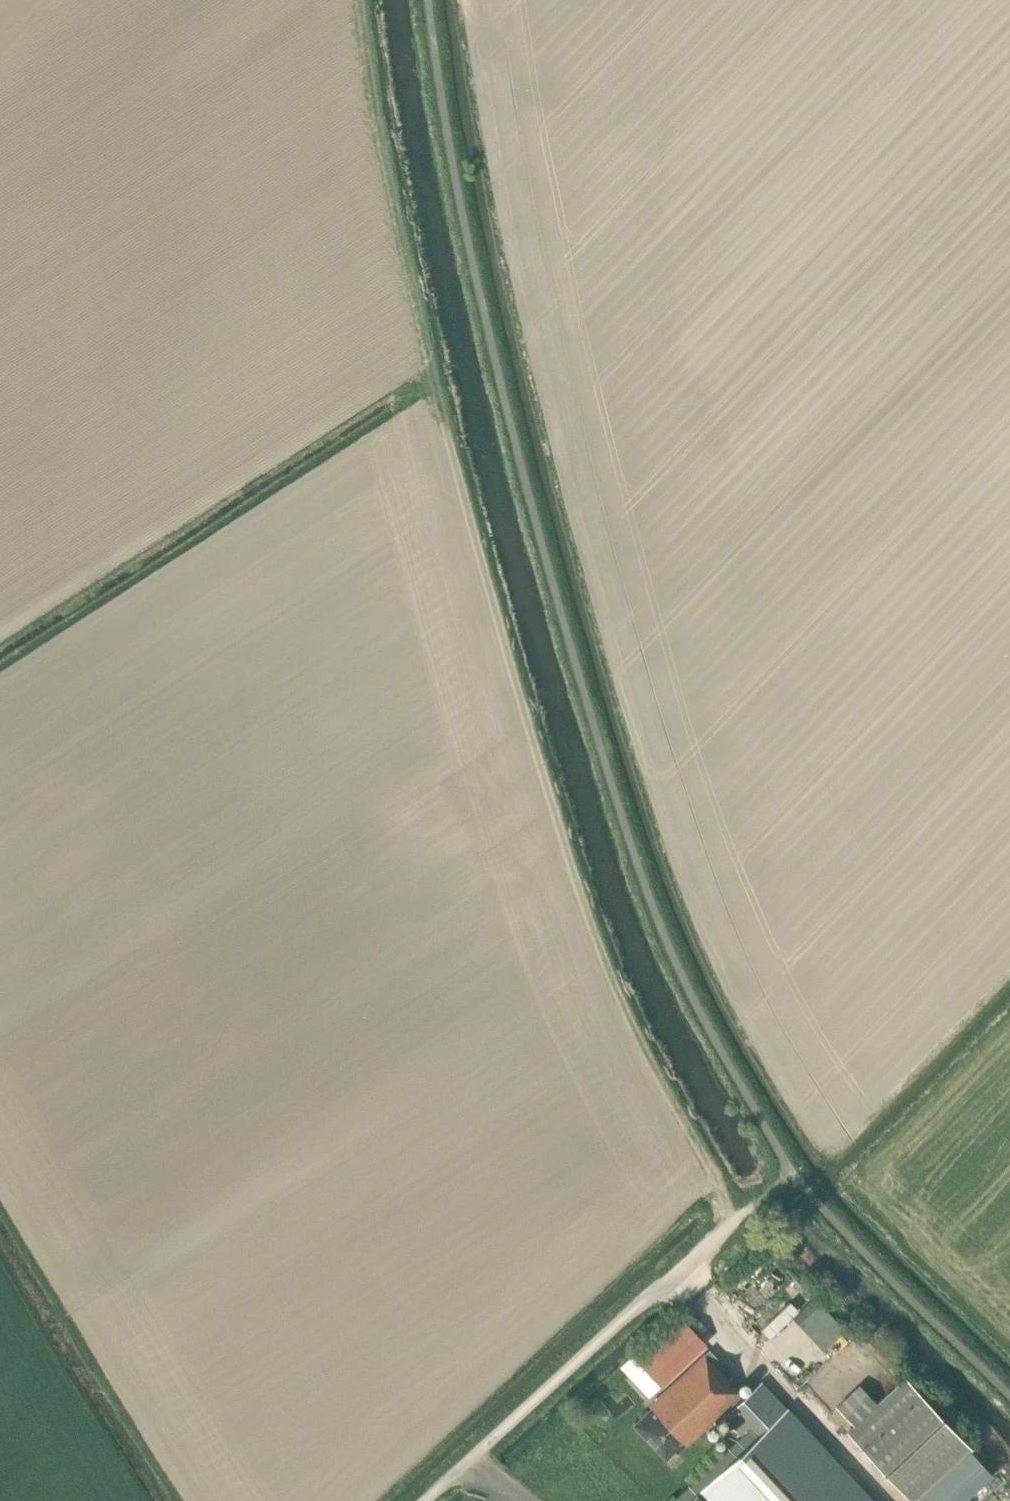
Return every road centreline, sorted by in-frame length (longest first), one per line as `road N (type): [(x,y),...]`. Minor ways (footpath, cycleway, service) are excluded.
road 1 (unclassified): [(435,1500),(752,1206)]

